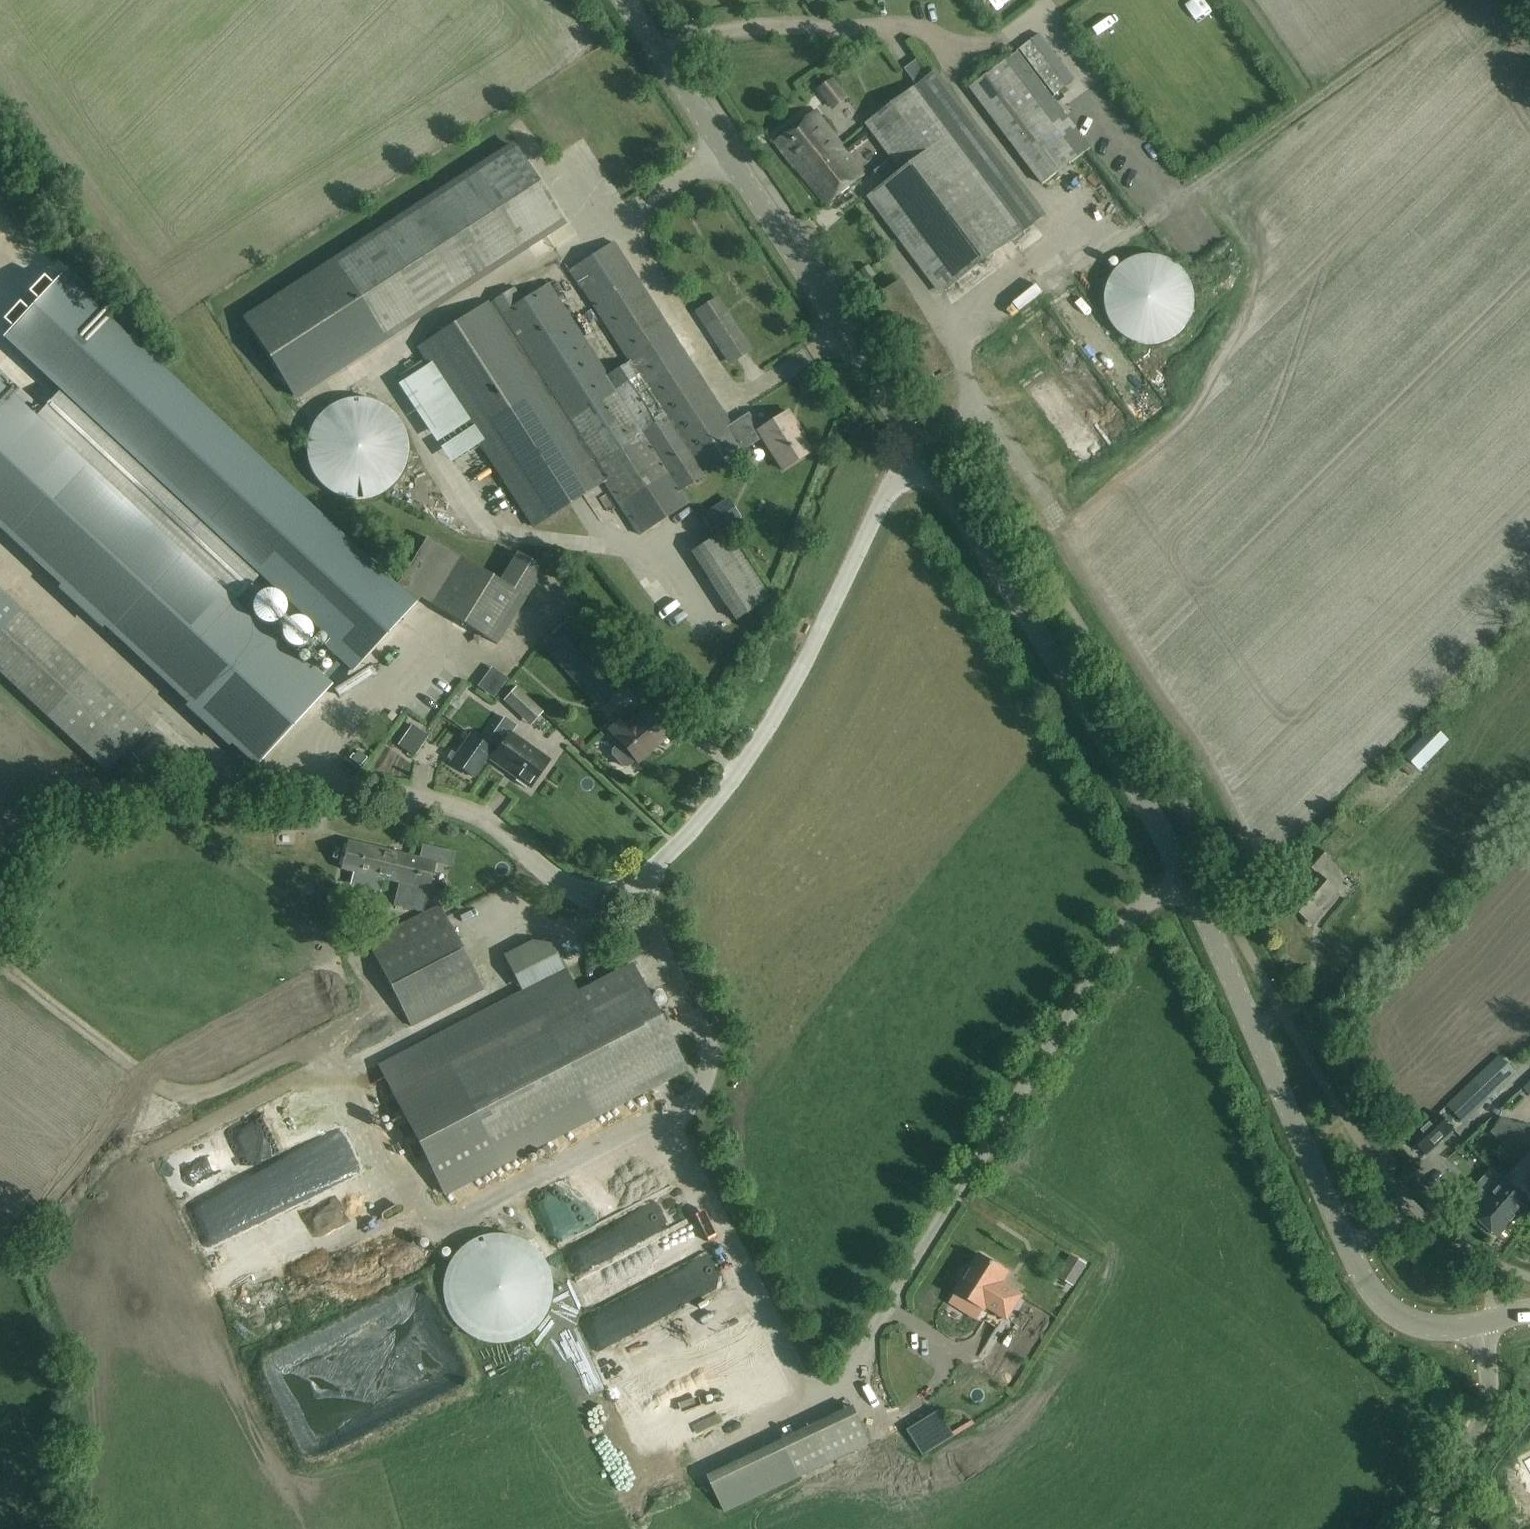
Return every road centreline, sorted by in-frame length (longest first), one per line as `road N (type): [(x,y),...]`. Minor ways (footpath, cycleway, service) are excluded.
road 1 (tertiary): [(1489,1320),(1422,1326),(1399,1316),(1367,1283),(1163,836),(758,198),(622,0)]
road 2 (track): [(1187,883),(1130,917),(850,1372),(822,1384),(800,1374),(673,1130),(695,1100),(710,1045),(660,948),(642,874)]
road 3 (track): [(1460,0),(968,339),(961,420),(923,456)]
road 4 (unclassified): [(1429,1528),(1486,1415),(1489,1320)]

